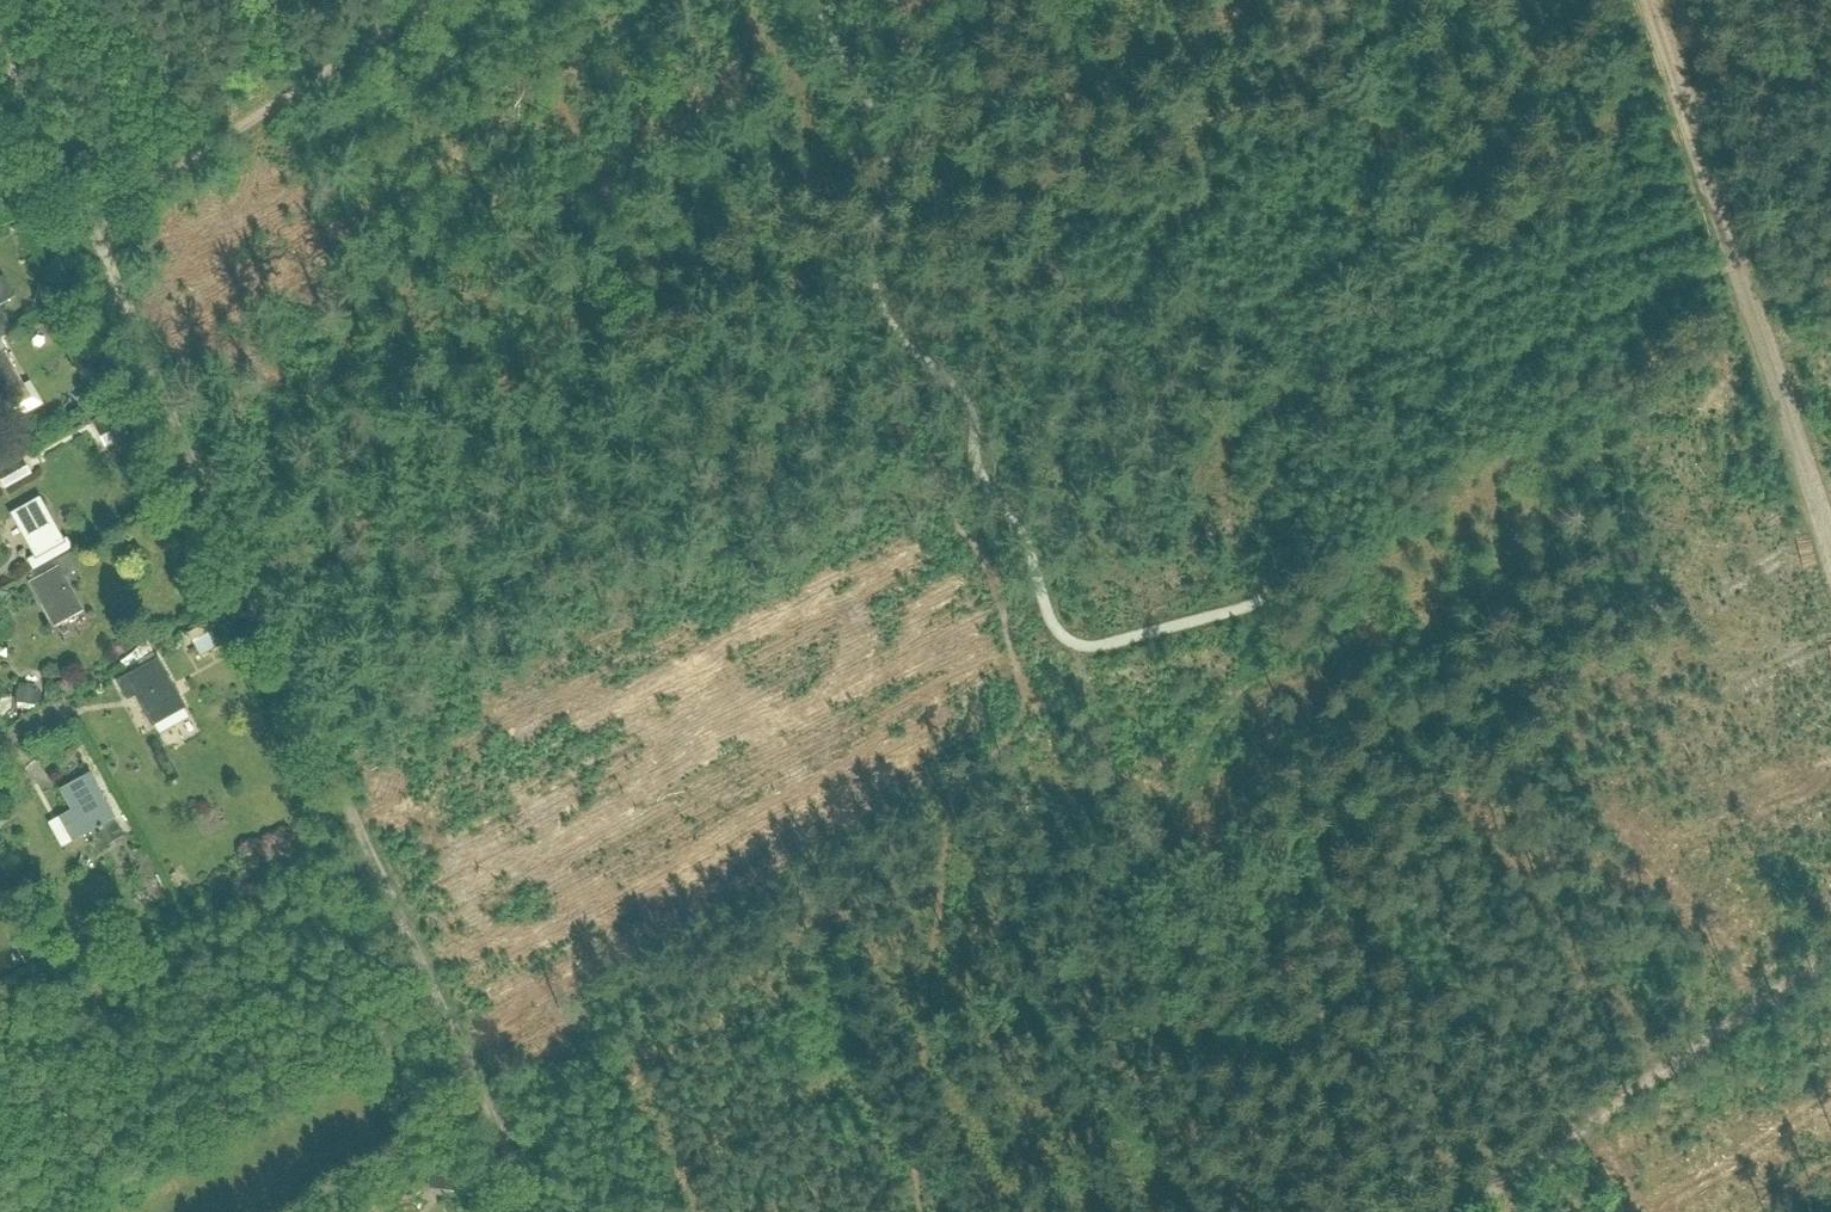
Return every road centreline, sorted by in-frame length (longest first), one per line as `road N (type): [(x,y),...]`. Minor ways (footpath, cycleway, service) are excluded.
road 1 (track): [(83,221),(540,1211)]
road 2 (track): [(1830,547),(1655,0)]
road 3 (track): [(1830,957),(1460,1211)]
road 4 (track): [(83,221),(444,0)]
road 5 (track): [(0,43),(83,221)]

